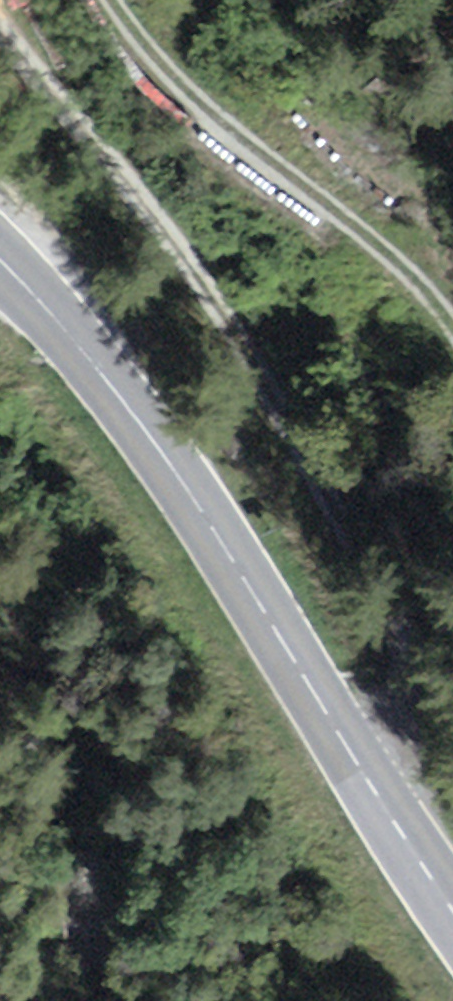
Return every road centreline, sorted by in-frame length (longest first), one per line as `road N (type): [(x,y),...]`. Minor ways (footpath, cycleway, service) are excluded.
road 1 (track): [(0,36),(205,282),(259,365),(314,475),(403,692),(403,729),(358,762)]
road 2 (secondary): [(0,261),(142,425),(452,909)]
road 3 (track): [(452,321),(403,264),(276,176),(174,84),(104,0)]

